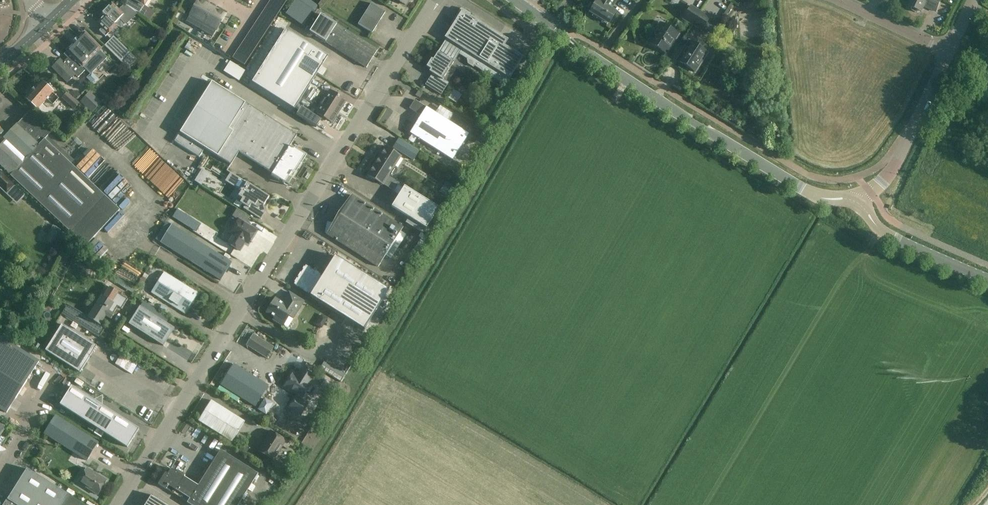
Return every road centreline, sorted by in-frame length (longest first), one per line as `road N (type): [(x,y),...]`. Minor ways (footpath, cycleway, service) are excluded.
road 1 (unclassified): [(436,0),(119,504)]
road 2 (tertiary): [(857,200),(800,188),(577,49),(514,0)]
road 3 (unclassified): [(857,200),(890,172),(948,52)]
road 4 (tertiary): [(987,280),(890,237),(857,200)]
road 5 (residential): [(948,52),(838,0)]

